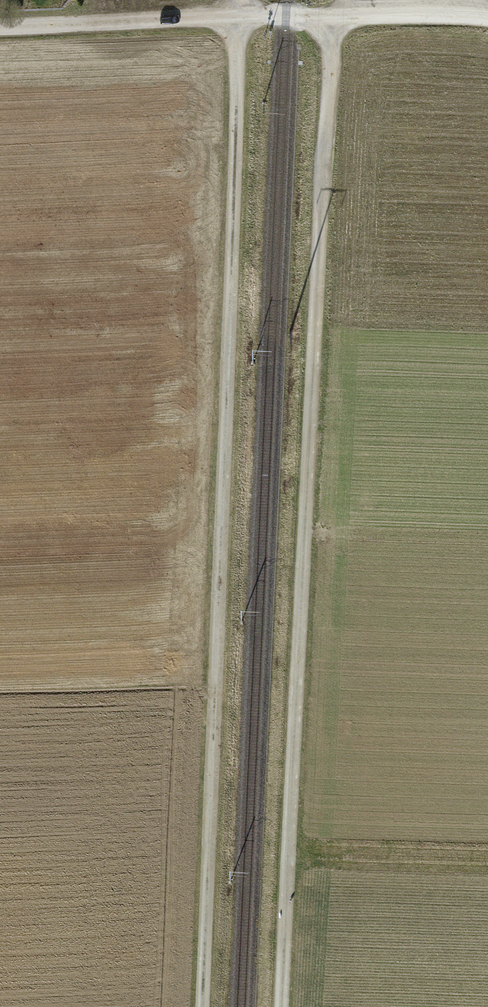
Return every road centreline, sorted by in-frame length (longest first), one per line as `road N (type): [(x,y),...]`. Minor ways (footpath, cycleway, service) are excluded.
road 1 (track): [(287,1006),(333,15)]
road 2 (track): [(202,1006),(239,17)]
road 3 (track): [(487,16),(239,17)]
road 4 (track): [(239,17),(0,26)]

